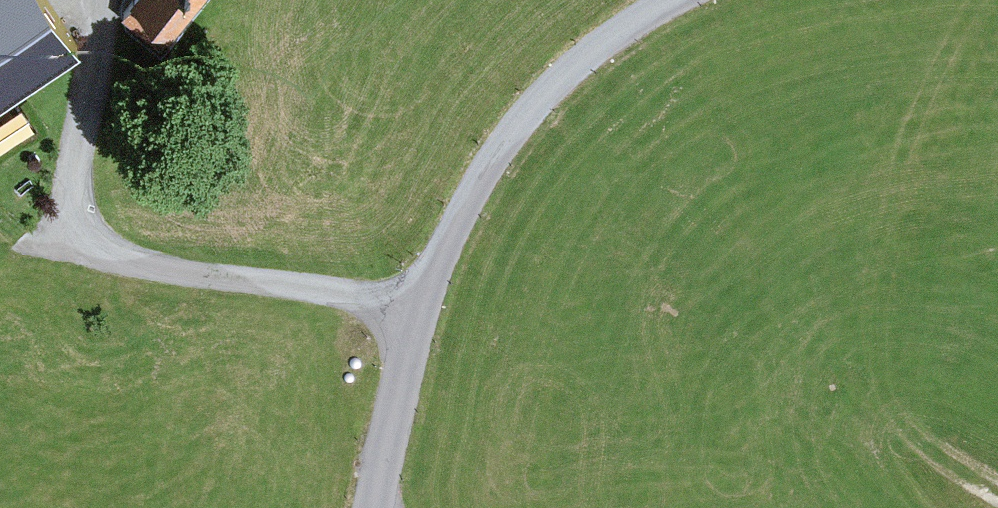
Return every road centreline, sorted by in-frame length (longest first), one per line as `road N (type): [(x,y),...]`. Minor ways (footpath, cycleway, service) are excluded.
road 1 (unclassified): [(673,0),(612,36),(532,108),(483,177),(419,304),(375,507)]
road 2 (track): [(419,304),(144,266),(105,252),(81,230),(74,199),(98,0)]
road 3 (track): [(981,0),(924,114),(879,241),(880,378),(955,466),(997,488)]

